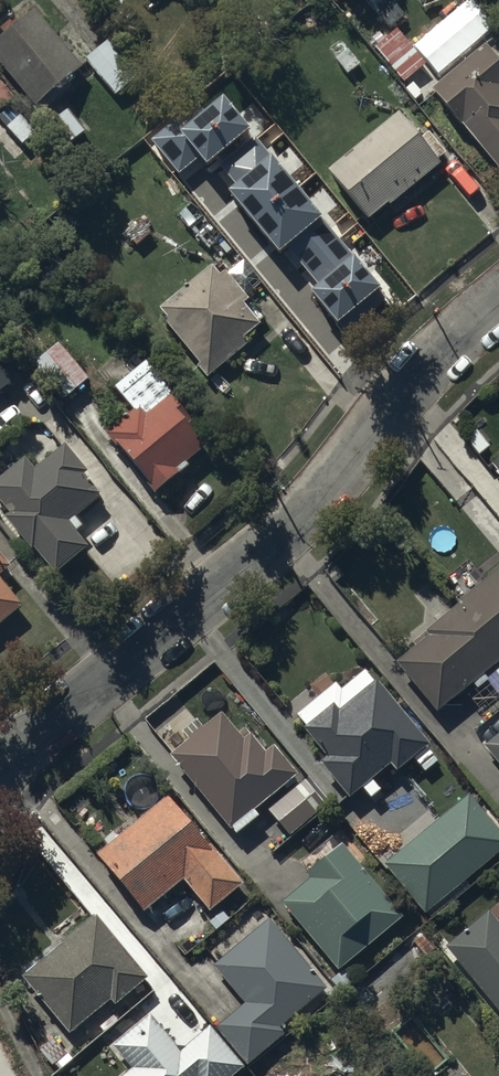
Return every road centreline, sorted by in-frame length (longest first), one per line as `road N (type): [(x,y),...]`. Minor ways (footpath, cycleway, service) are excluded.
road 1 (residential): [(498,303),(423,368),(359,457),(289,530),(0,767)]

